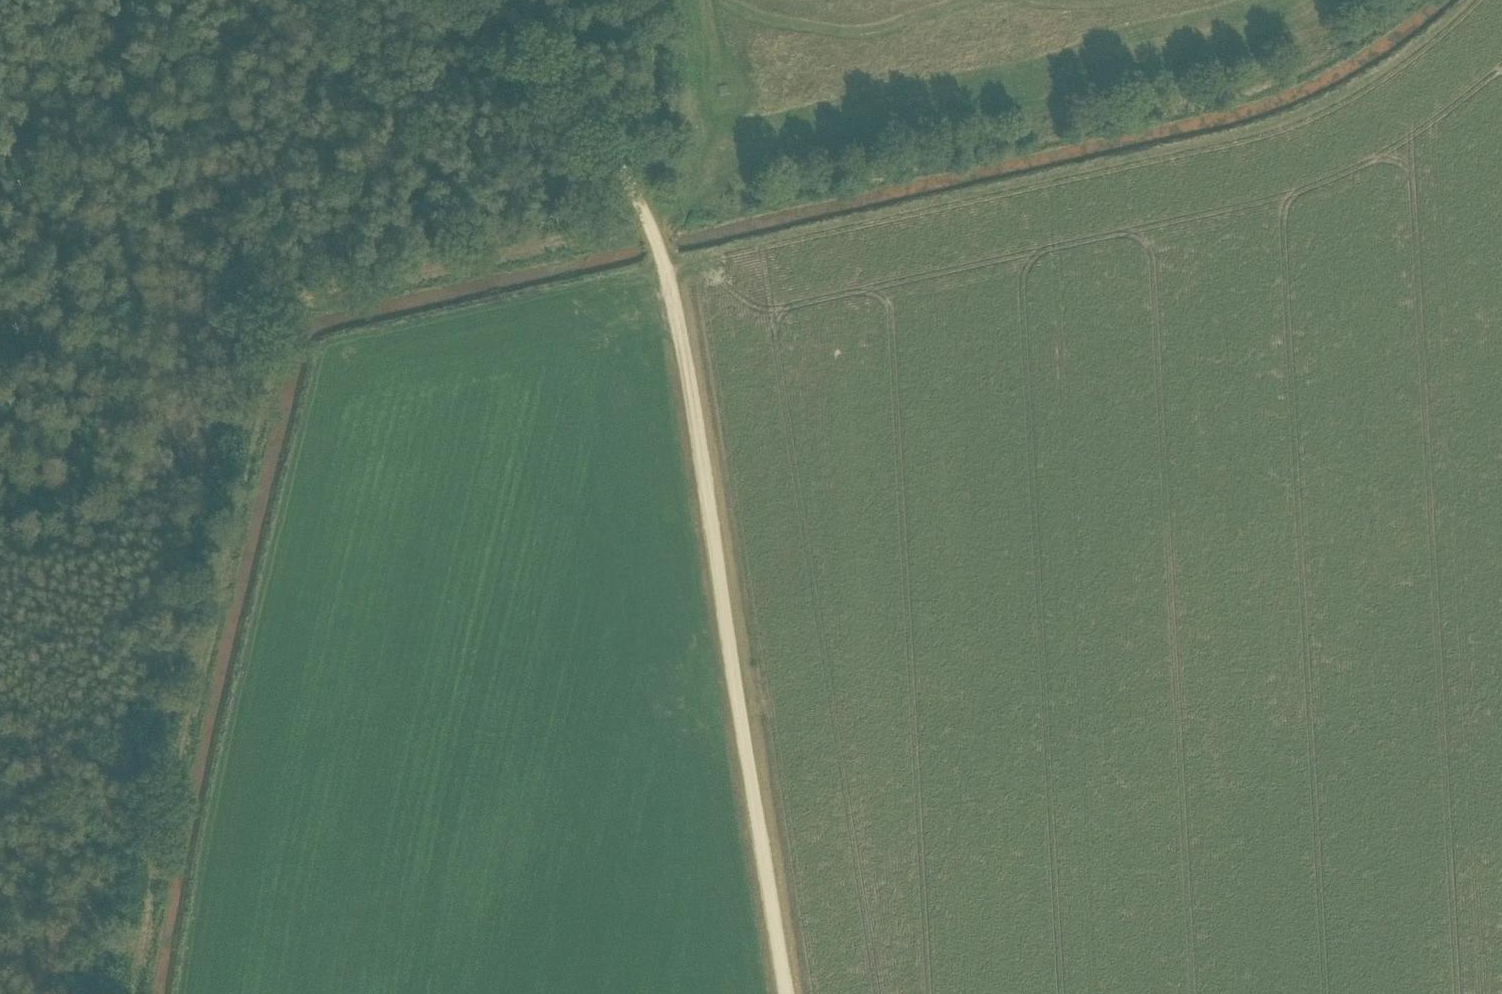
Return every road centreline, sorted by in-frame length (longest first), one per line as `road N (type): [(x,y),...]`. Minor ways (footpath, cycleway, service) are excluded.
road 1 (track): [(783,993),(669,282),(652,223),(498,0)]

